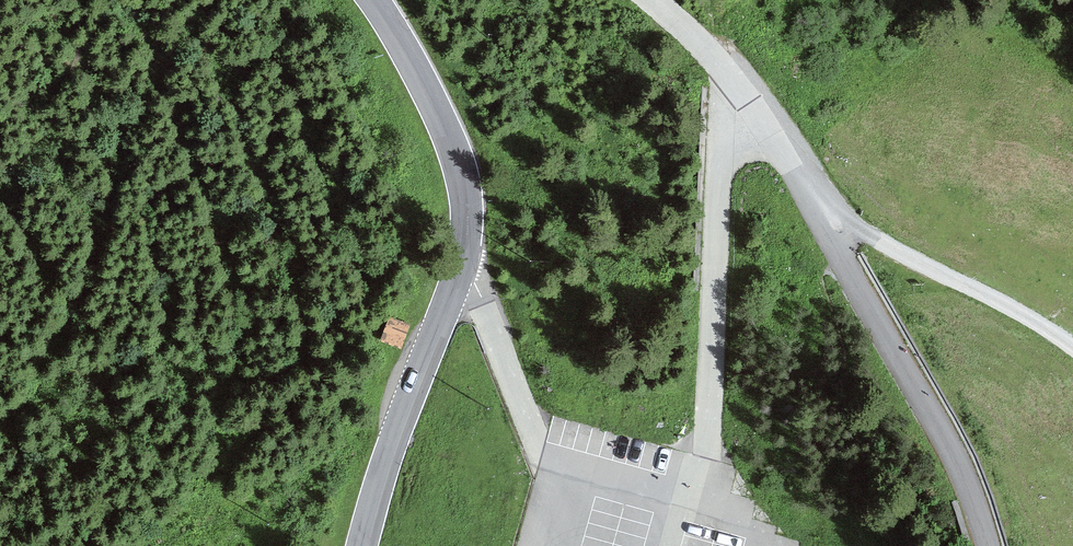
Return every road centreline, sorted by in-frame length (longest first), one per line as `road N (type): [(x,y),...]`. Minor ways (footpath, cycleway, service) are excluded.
road 1 (unclassified): [(730,77),(842,234),(981,491),(994,545)]
road 2 (unclassified): [(730,77),(710,459)]
road 3 (secondary): [(459,267),(362,545)]
road 4 (secondary): [(374,0),(457,158),(467,220),(459,267)]
road 5 (track): [(842,234),(1048,328),(1072,349)]
road 6 (unclassified): [(459,267),(496,328),(539,453)]

